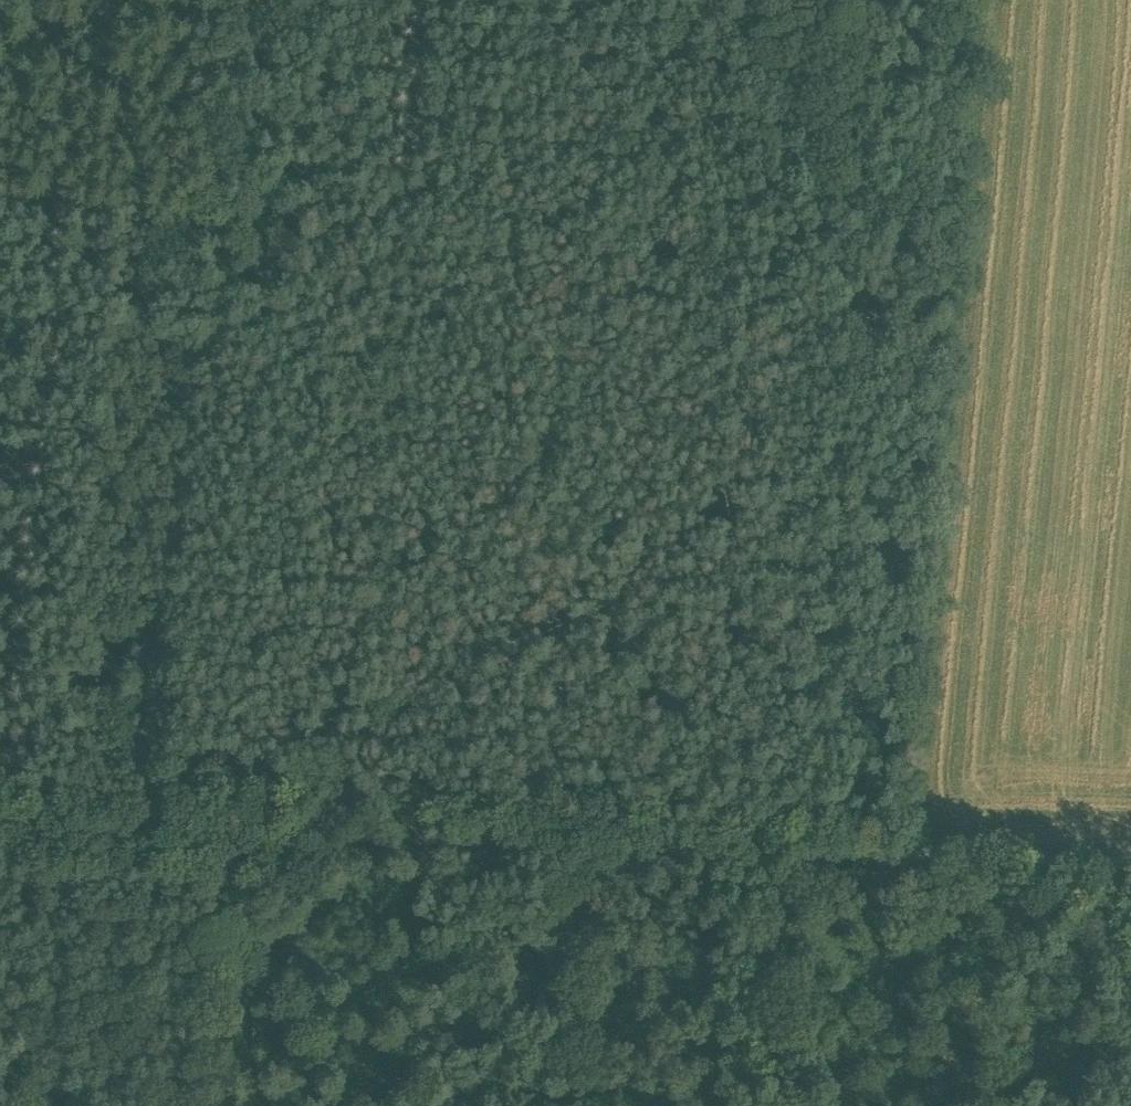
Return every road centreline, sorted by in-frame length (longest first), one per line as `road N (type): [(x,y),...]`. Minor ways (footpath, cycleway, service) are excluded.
road 1 (track): [(1130,868),(0,841)]
road 2 (track): [(254,1105),(224,848)]

